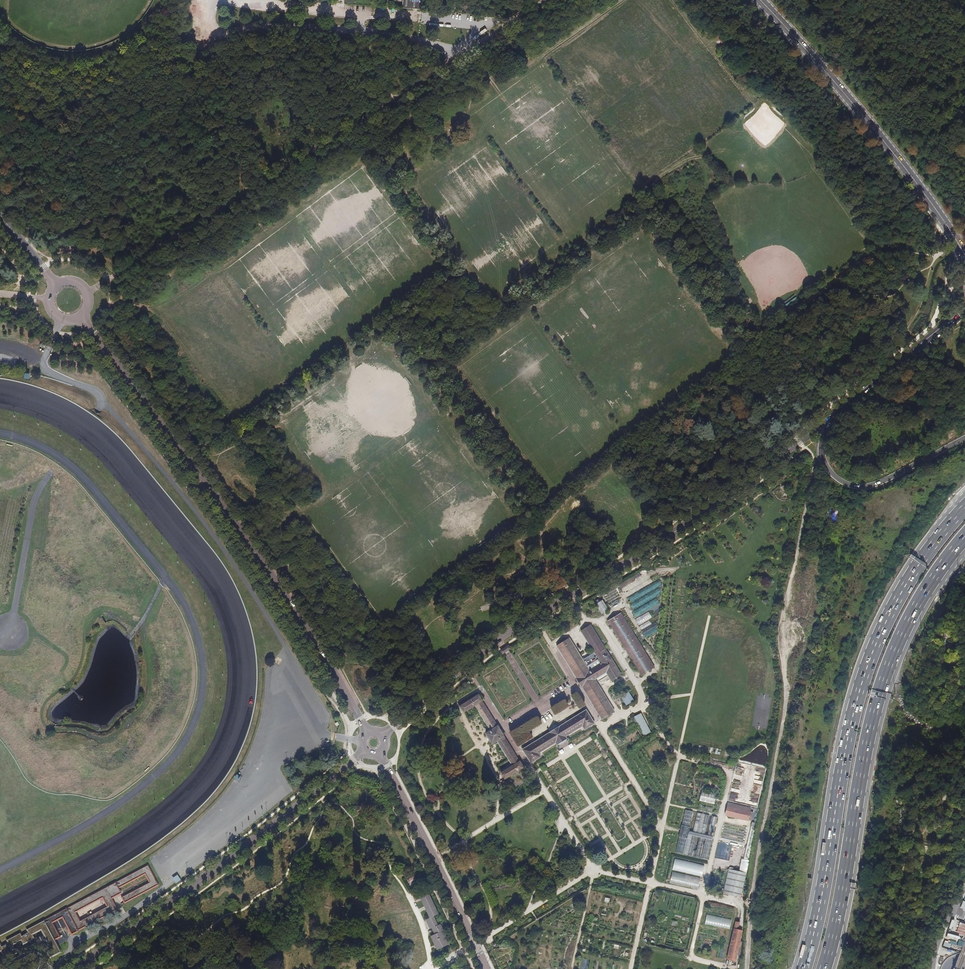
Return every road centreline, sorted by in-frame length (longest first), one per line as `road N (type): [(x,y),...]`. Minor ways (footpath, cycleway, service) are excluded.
road 1 (unclassified): [(840,409),(638,556),(499,639),(382,735)]
road 2 (tertiary): [(82,315),(278,586),(367,733)]
road 3 (motorway): [(964,508),(910,578),(877,637),(857,700),(802,968)]
road 4 (motorway): [(823,968),(877,700),(897,642),(964,536)]
road 5 (track): [(447,63),(107,281)]
road 6 (track): [(746,968),(786,684),(791,577)]
road 7 (residential): [(77,968),(364,751)]
road 8 (secondary): [(760,0),(891,150),(964,254)]
road 9 (tertiary): [(380,753),(487,968)]
road 10 (motorway): [(964,440),(891,481),(859,487),(832,474),(822,450),(840,409)]
road 11 (unclassified): [(964,309),(840,409)]

